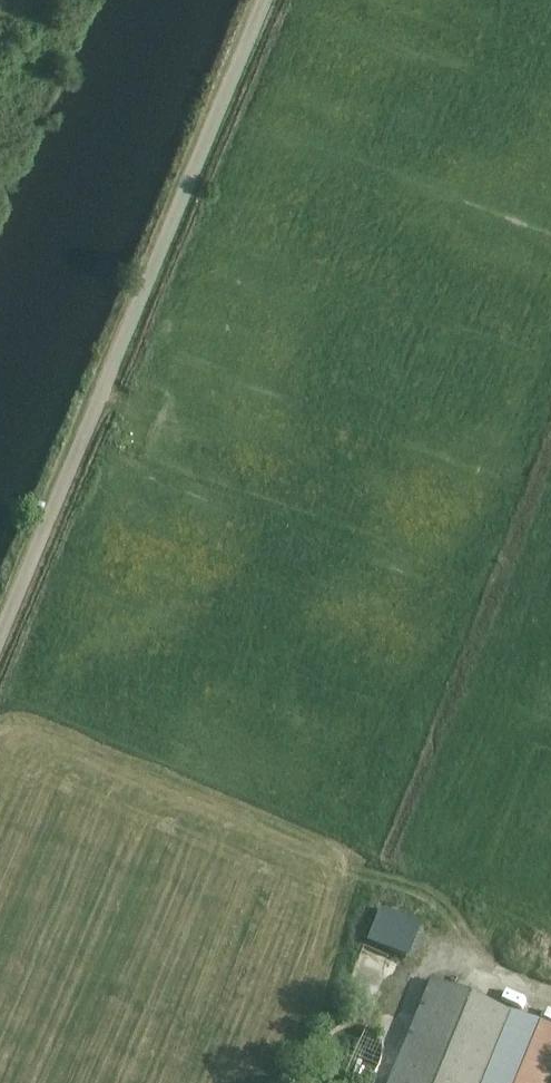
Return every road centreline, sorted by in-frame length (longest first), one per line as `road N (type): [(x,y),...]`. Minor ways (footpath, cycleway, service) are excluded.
road 1 (residential): [(0,642),(268,0)]

